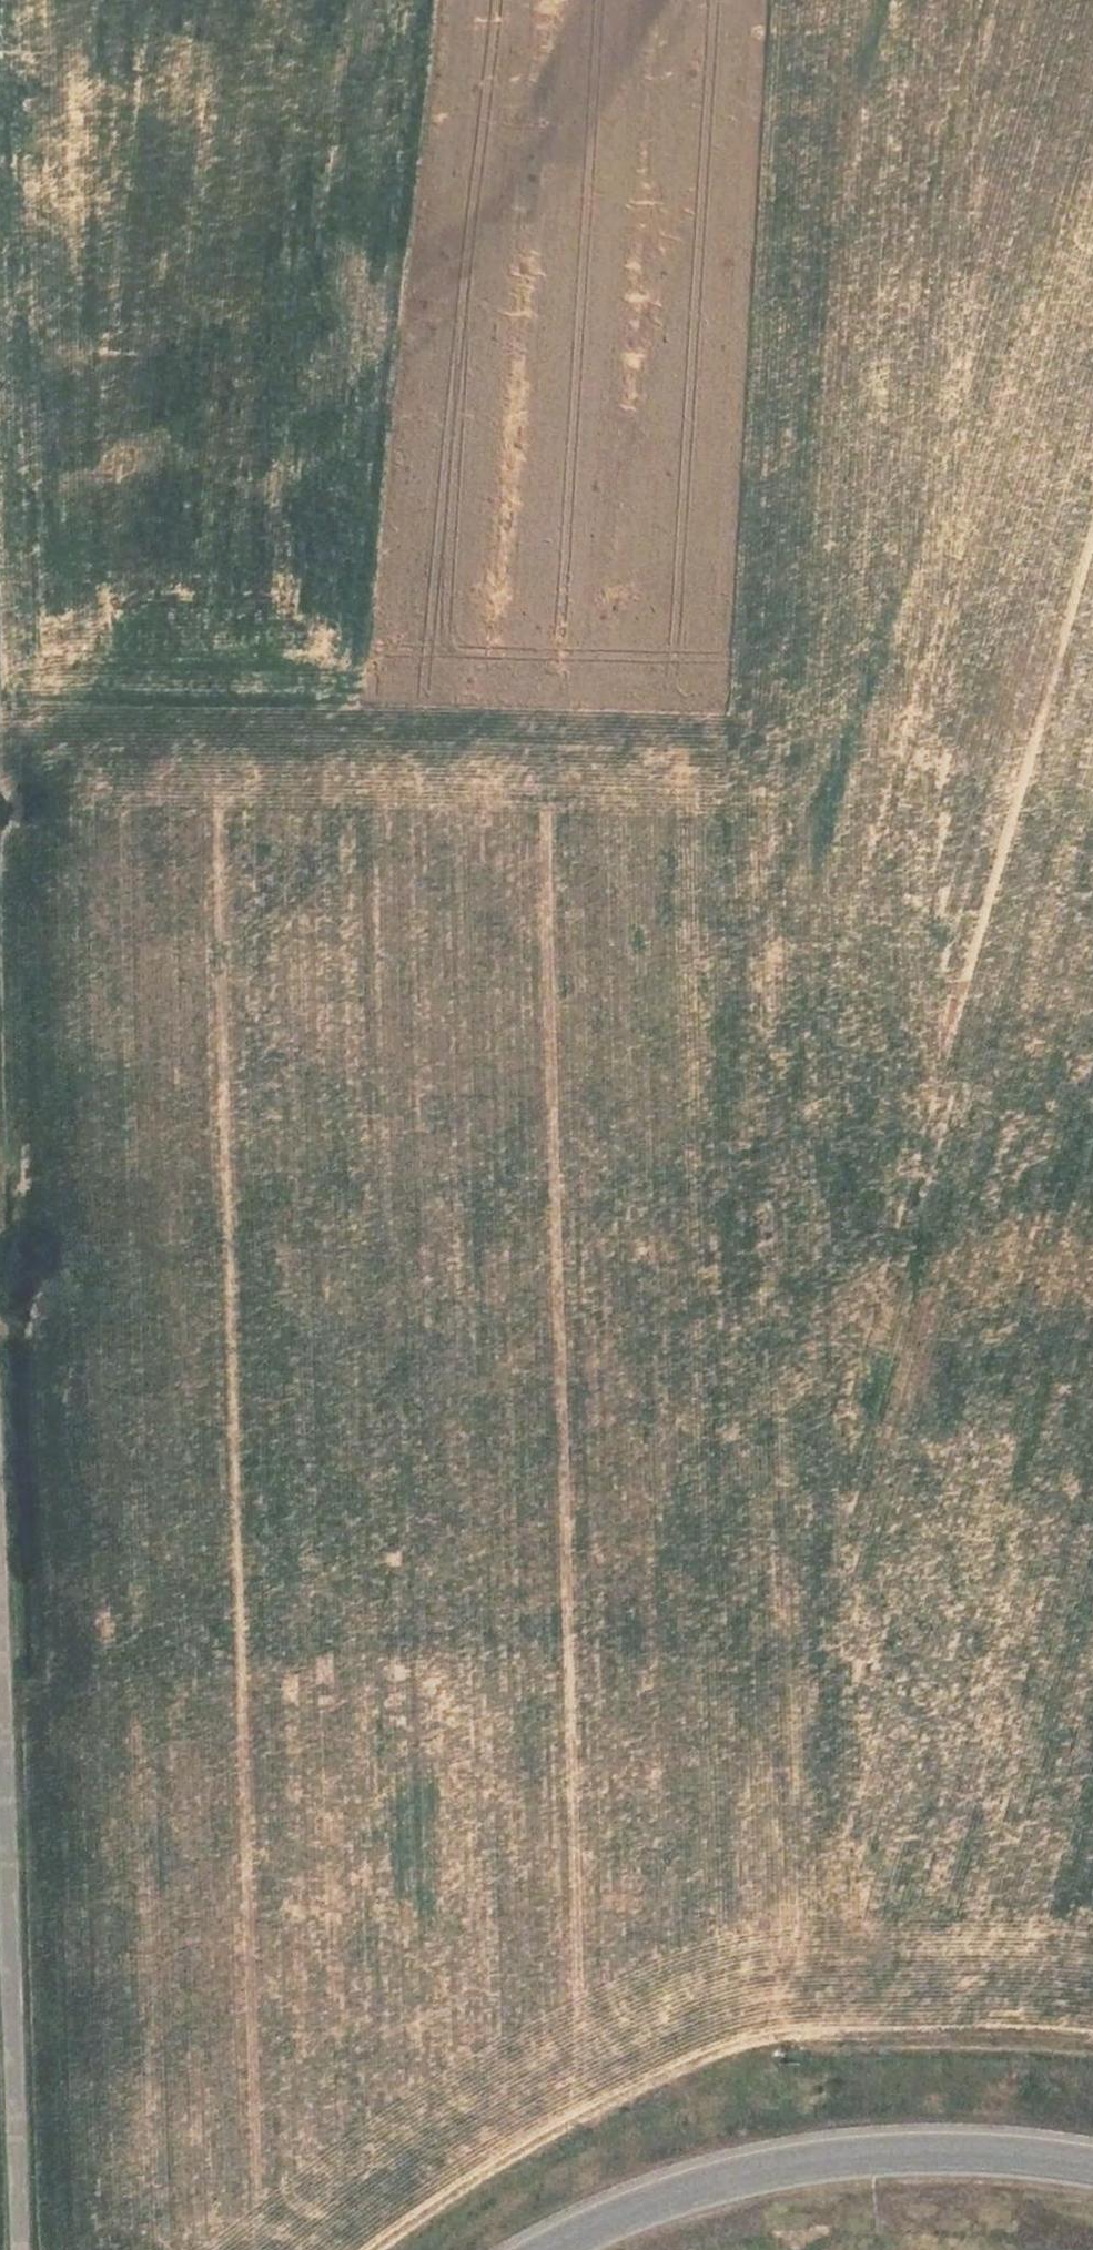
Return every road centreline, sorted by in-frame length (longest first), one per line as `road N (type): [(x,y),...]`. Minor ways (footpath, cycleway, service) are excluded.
road 1 (unclassified): [(0,1667),(21,2249)]
road 2 (tertiary): [(1092,2167),(930,2152),(789,2166),(645,2206),(549,2249)]

